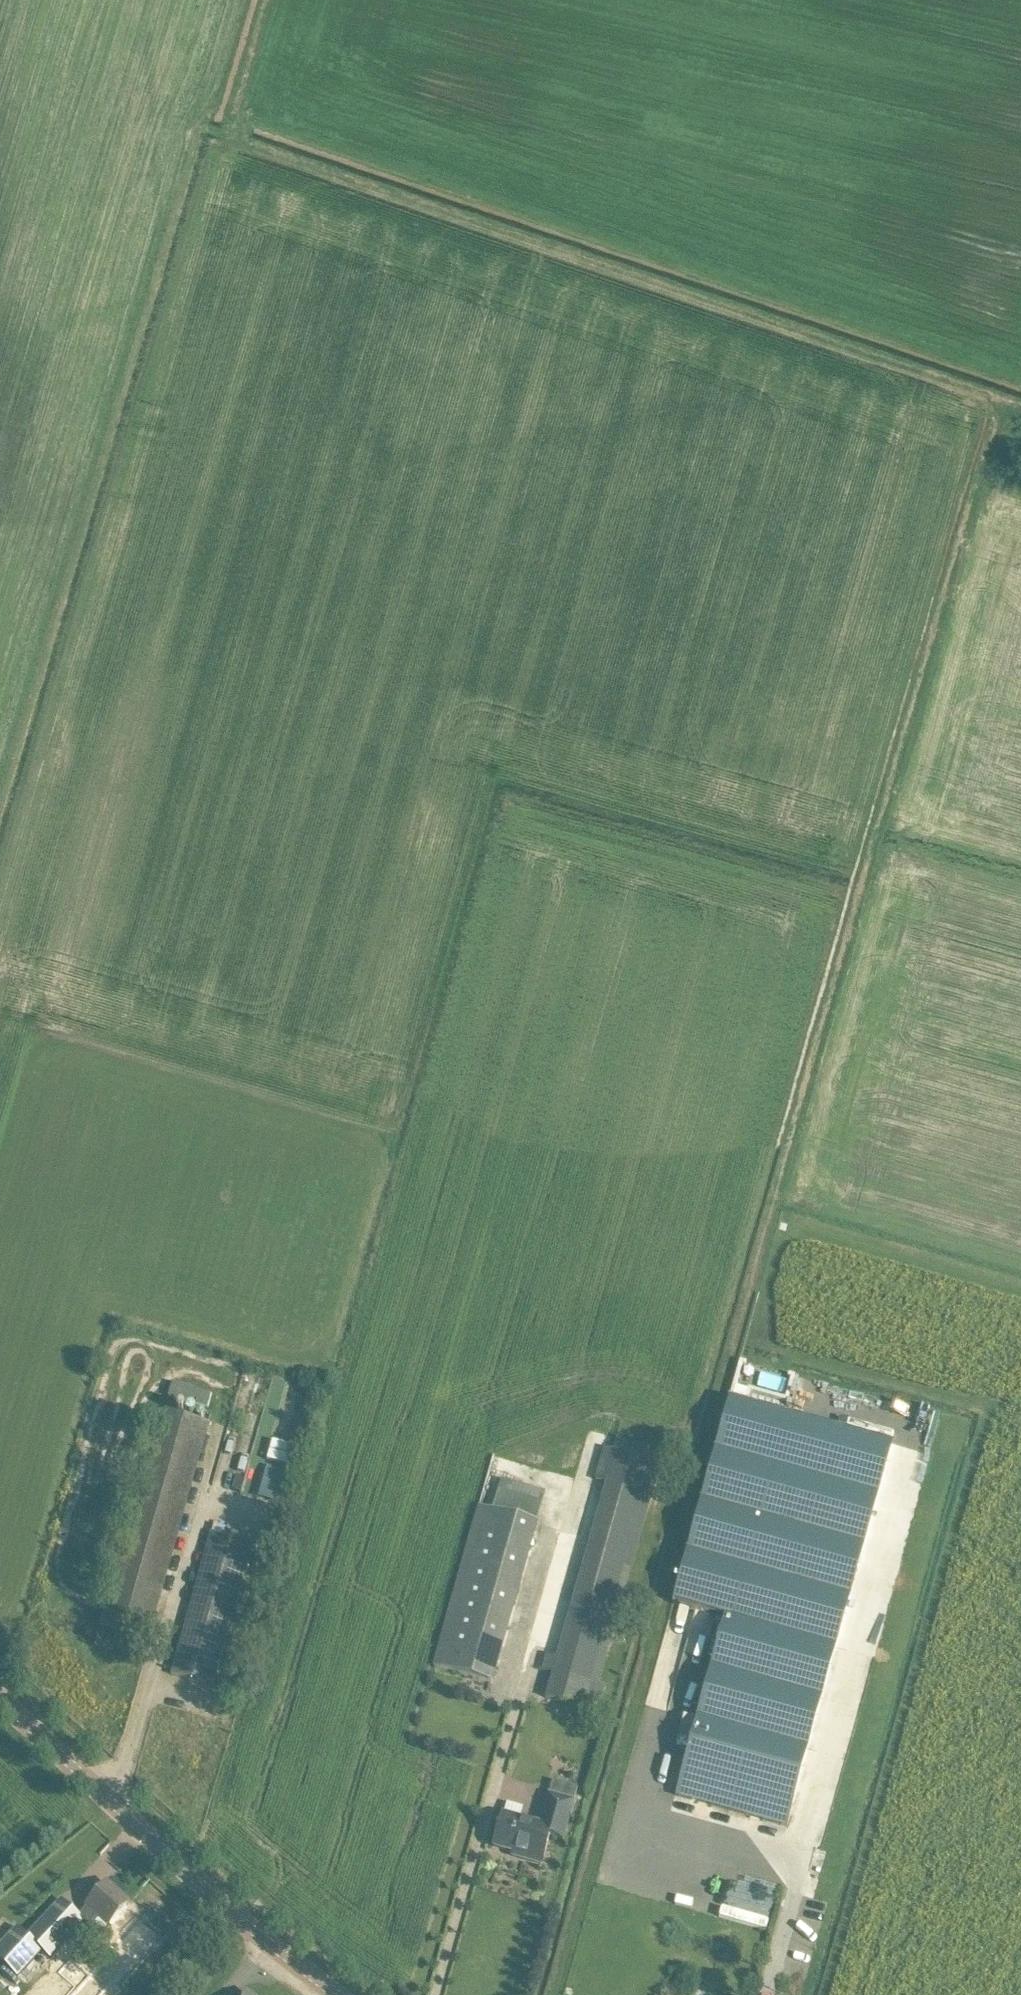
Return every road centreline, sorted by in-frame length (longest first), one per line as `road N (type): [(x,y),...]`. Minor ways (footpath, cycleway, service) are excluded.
road 1 (unclassified): [(338,1994),(242,1921),(0,1699)]

